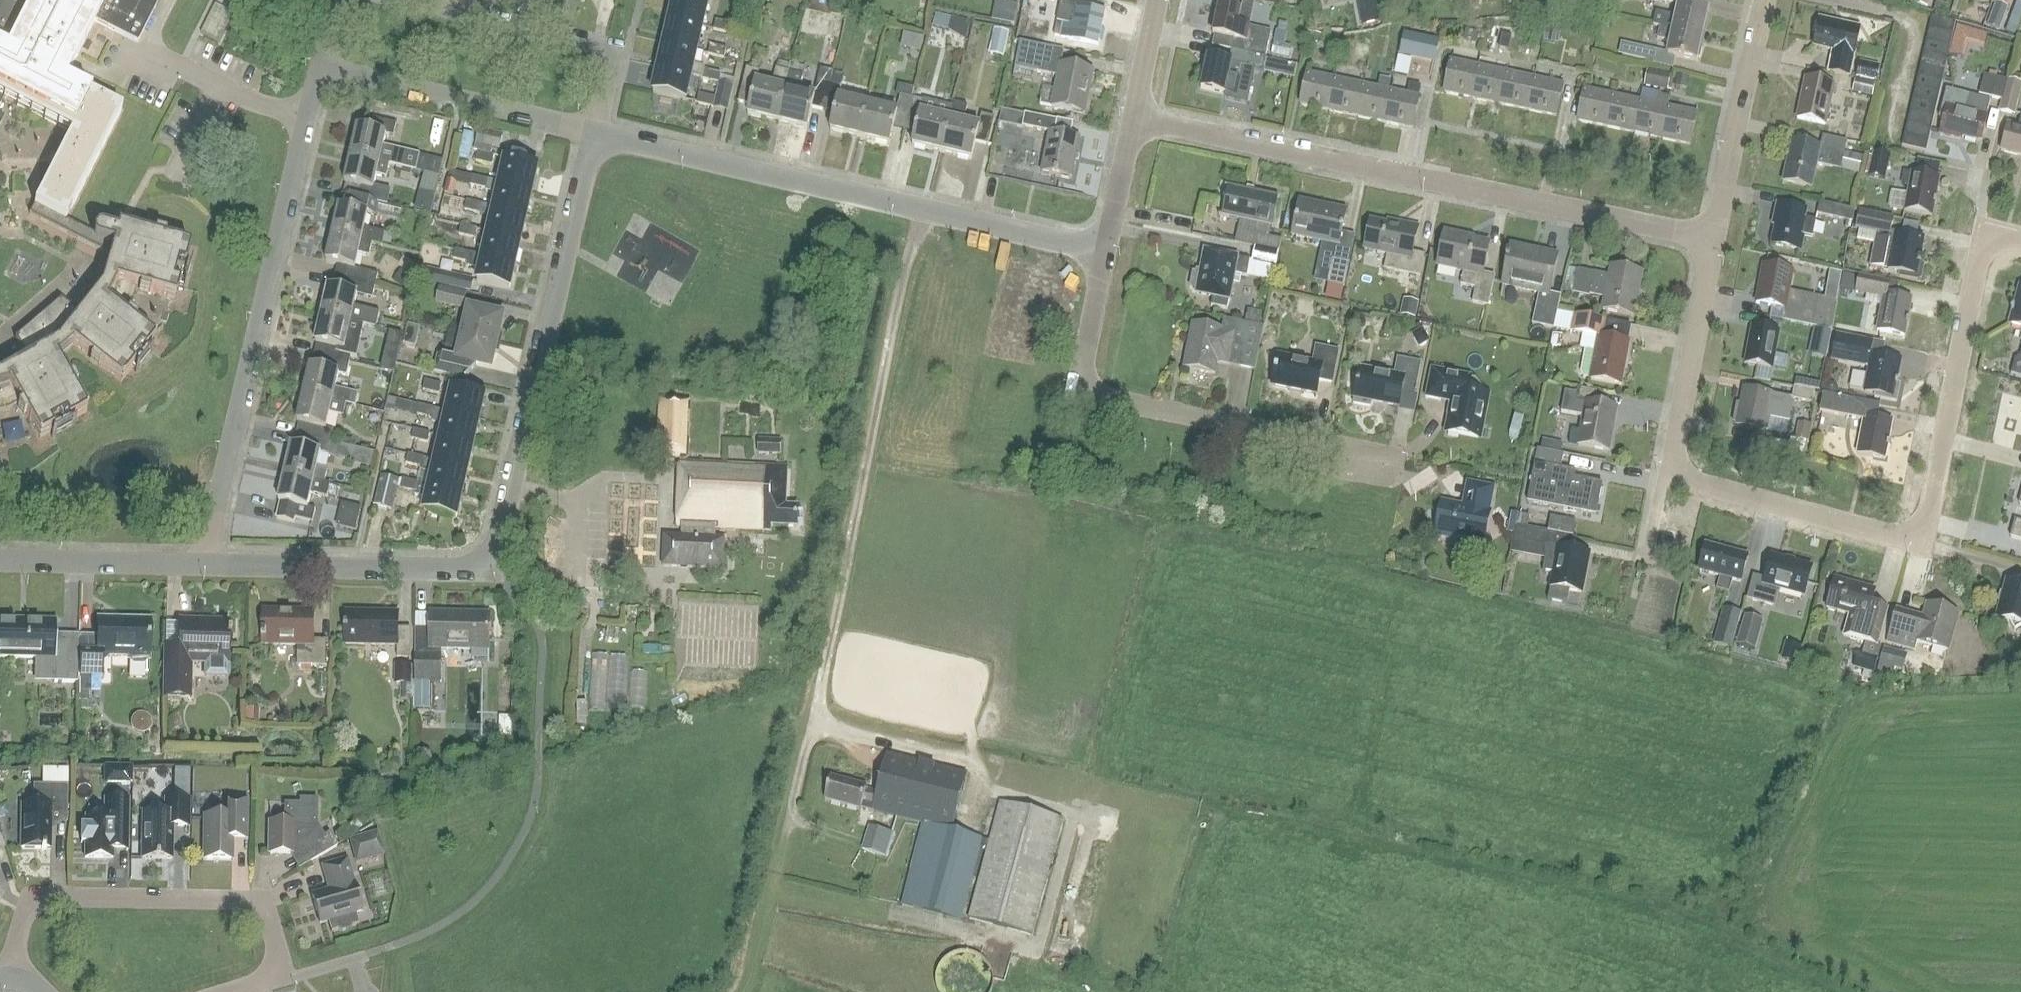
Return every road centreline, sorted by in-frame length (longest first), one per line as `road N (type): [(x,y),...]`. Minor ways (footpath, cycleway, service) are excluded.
road 1 (residential): [(592,133),(500,534),(486,559),(461,569),(204,564)]
road 2 (residential): [(1669,473),(1920,541),(1977,263),(1992,243),(2020,237)]
road 3 (residential): [(1714,239),(1135,119)]
road 4 (residential): [(1104,253),(592,133)]
road 5 (residential): [(204,564),(318,66)]
road 6 (residential): [(1403,459),(1076,388),(1104,253)]
road 7 (residential): [(237,991),(270,976),(278,950),(260,907),(241,900),(33,901),(9,972)]
road 8 (residential): [(592,133),(606,61),(591,42),(409,0)]
road 9 (residential): [(318,66),(592,133)]
road 10 (residential): [(1714,239),(1764,0)]
road 11 (residential): [(1669,473),(1714,239)]
road 12 (residential): [(204,564),(0,559)]
road 13 (residential): [(1104,253),(1135,119)]
road 14 (residential): [(1135,119),(1156,0)]

